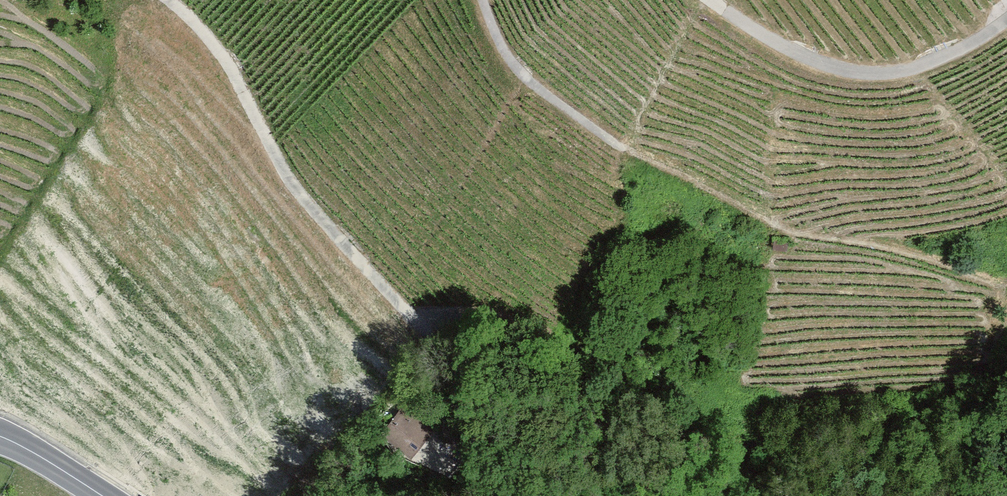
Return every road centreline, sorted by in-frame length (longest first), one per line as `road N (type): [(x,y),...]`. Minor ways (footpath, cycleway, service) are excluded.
road 1 (track): [(173,0),(218,55),(283,176),(411,314),(514,330)]
road 2 (track): [(717,0),(784,44),(852,68),(909,64),(1006,9)]
road 3 (track): [(483,0),(523,87),(607,147)]

